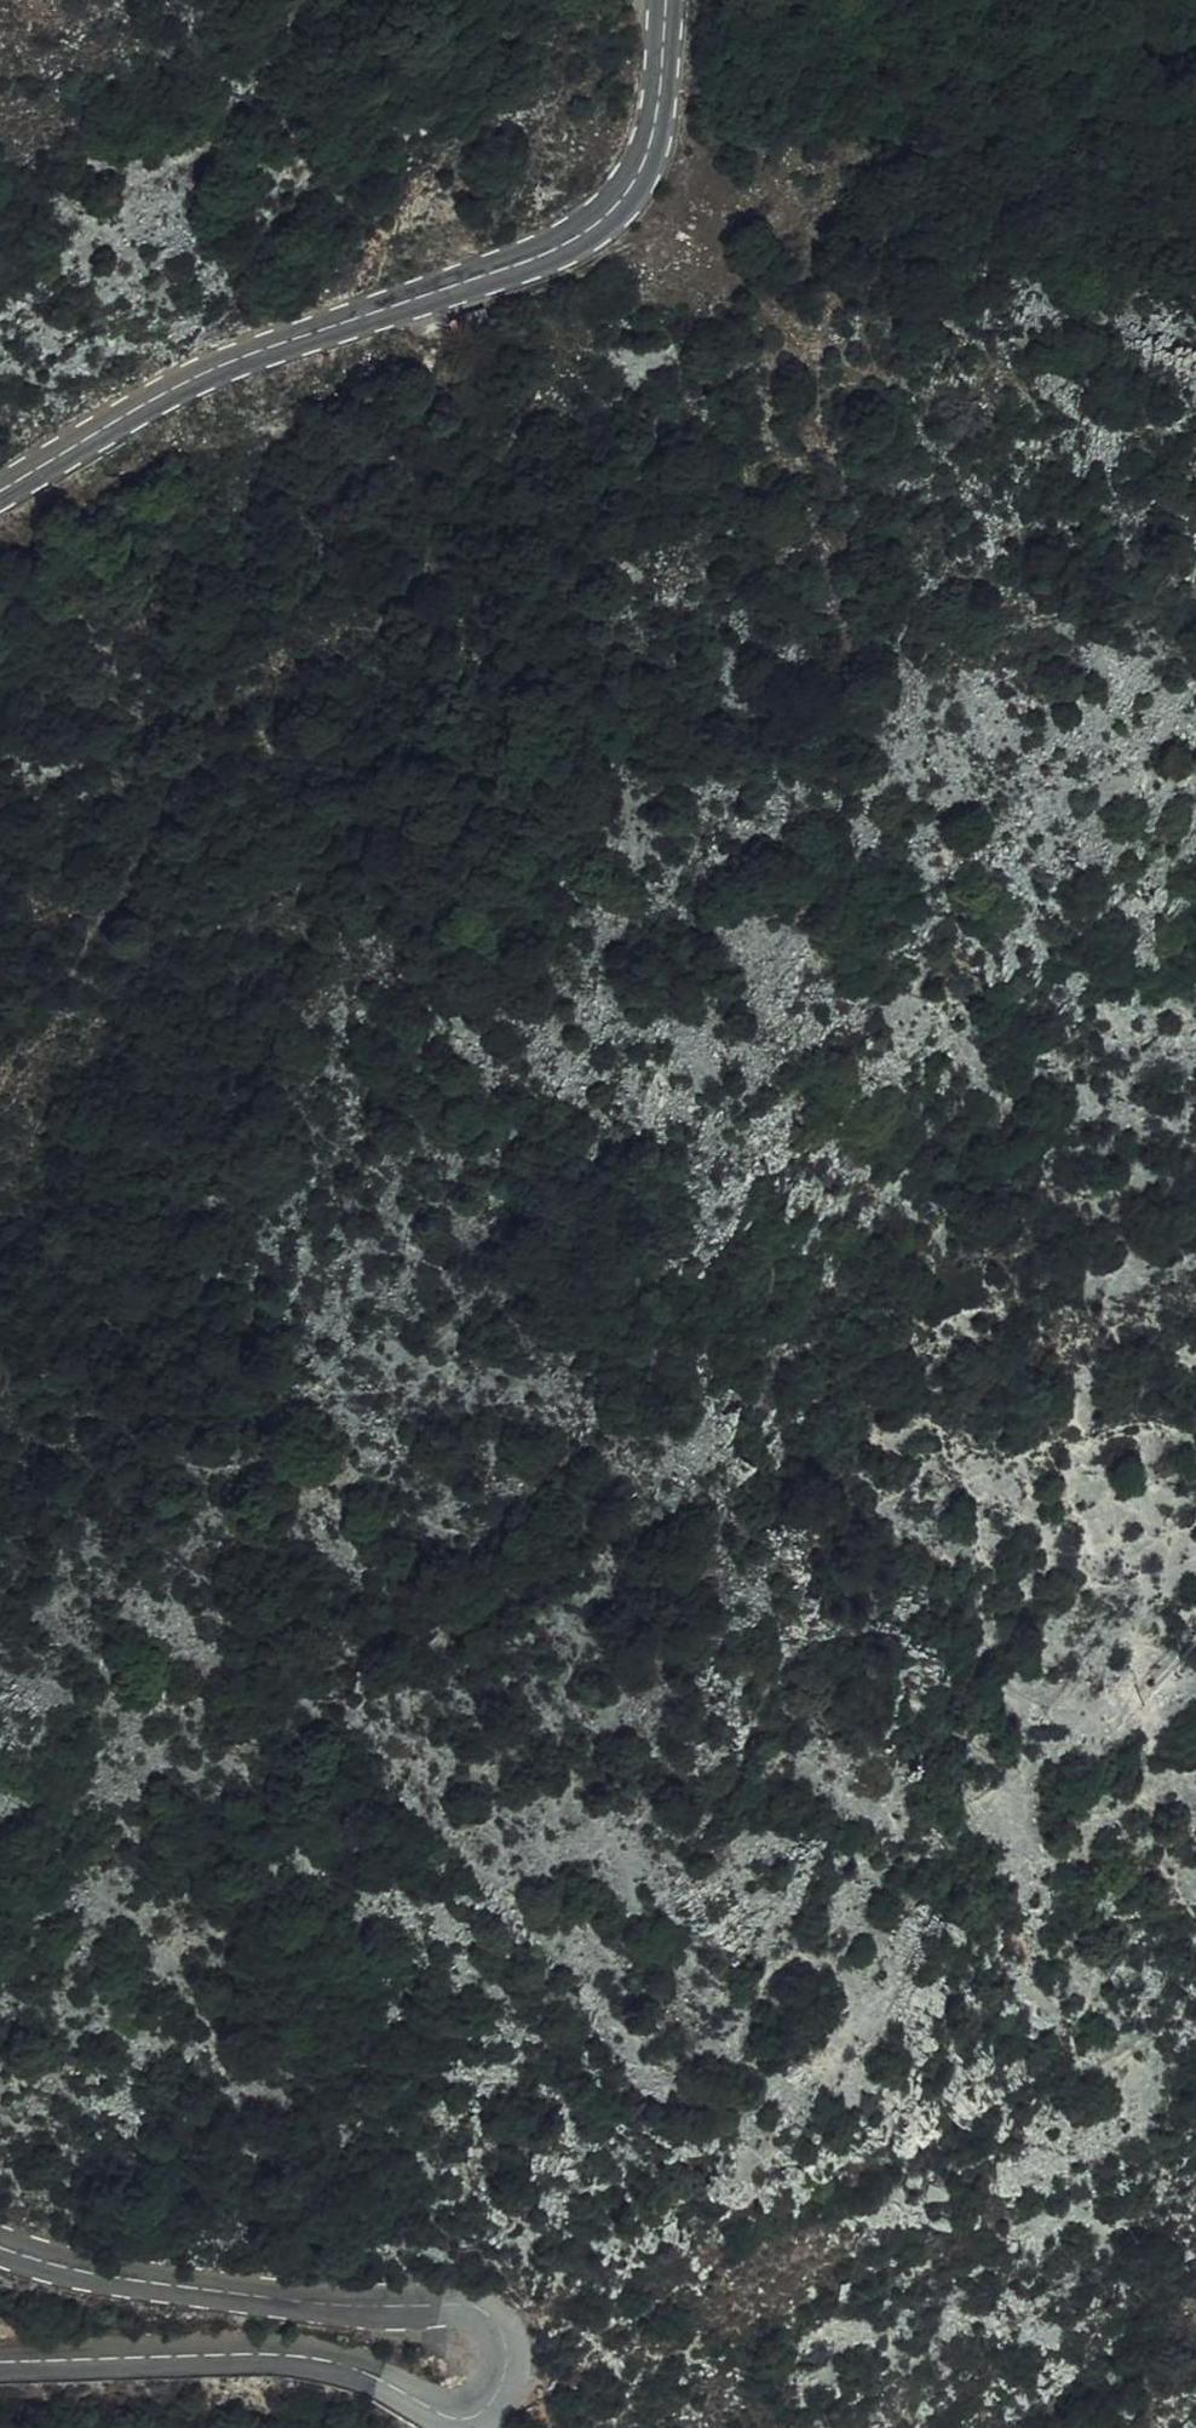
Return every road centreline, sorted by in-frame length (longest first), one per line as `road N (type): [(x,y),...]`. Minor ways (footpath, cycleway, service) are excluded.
road 1 (tertiary): [(0,2362),(297,2354),(364,2371),(452,2412),(484,2405),(508,2380),(505,2348),(469,2316),(415,2307),(305,2308),(52,2265),(0,2244)]
road 2 (tertiary): [(668,0),(648,163),(615,214),(532,260),(247,357),(150,401),(0,493)]

